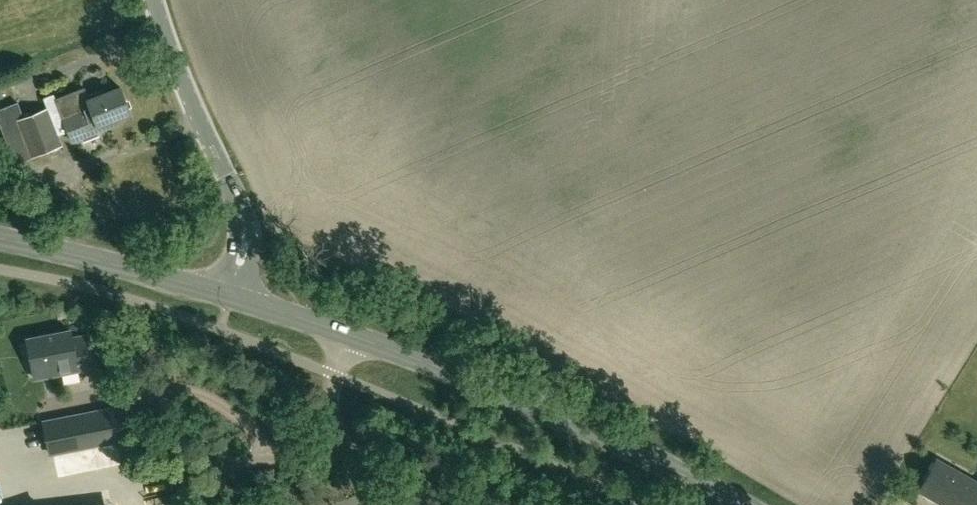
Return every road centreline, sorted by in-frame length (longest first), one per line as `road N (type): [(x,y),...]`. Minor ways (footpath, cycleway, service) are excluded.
road 1 (secondary): [(743,504),(595,432),(349,335)]
road 2 (unclassified): [(231,297),(245,247),(240,205),(155,0)]
road 3 (secondary): [(231,297),(0,238)]
road 4 (unclassified): [(379,504),(331,413),(349,335)]
road 5 (secondary): [(349,335),(231,297)]

